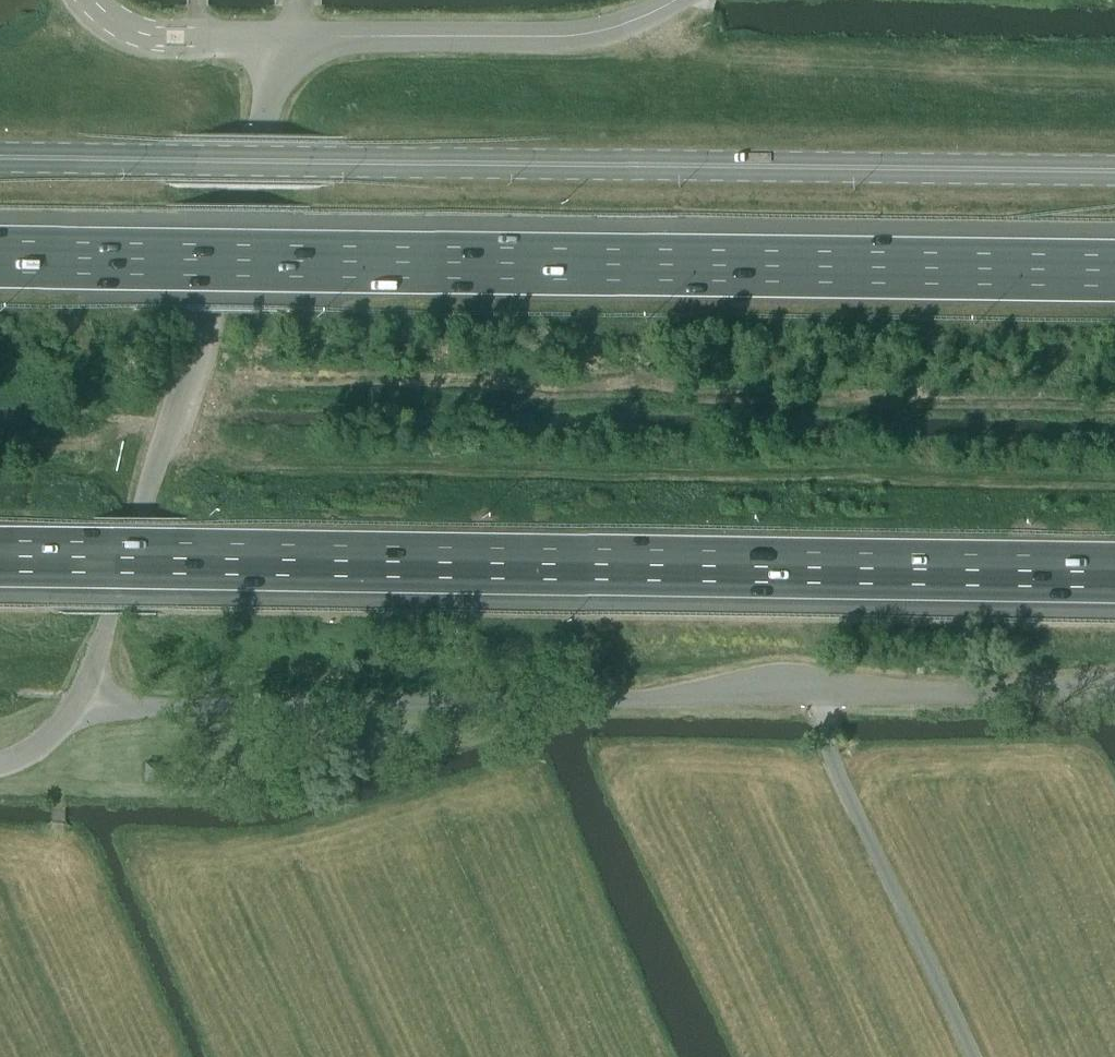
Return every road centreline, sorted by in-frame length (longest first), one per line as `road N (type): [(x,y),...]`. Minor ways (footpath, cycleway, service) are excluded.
road 1 (motorway): [(0,557),(1114,573)]
road 2 (secondary): [(1114,175),(0,161)]
road 3 (motorway): [(1114,271),(0,257)]
road 4 (unclassified): [(77,705),(1114,695)]
road 5 (unclassified): [(77,705),(284,39)]
road 6 (track): [(643,18),(668,61),(717,71),(1114,80)]
road 7 (unclassified): [(284,39),(588,35),(677,0)]
road 8 (unclassified): [(95,0),(107,15),(154,37),(284,39)]

